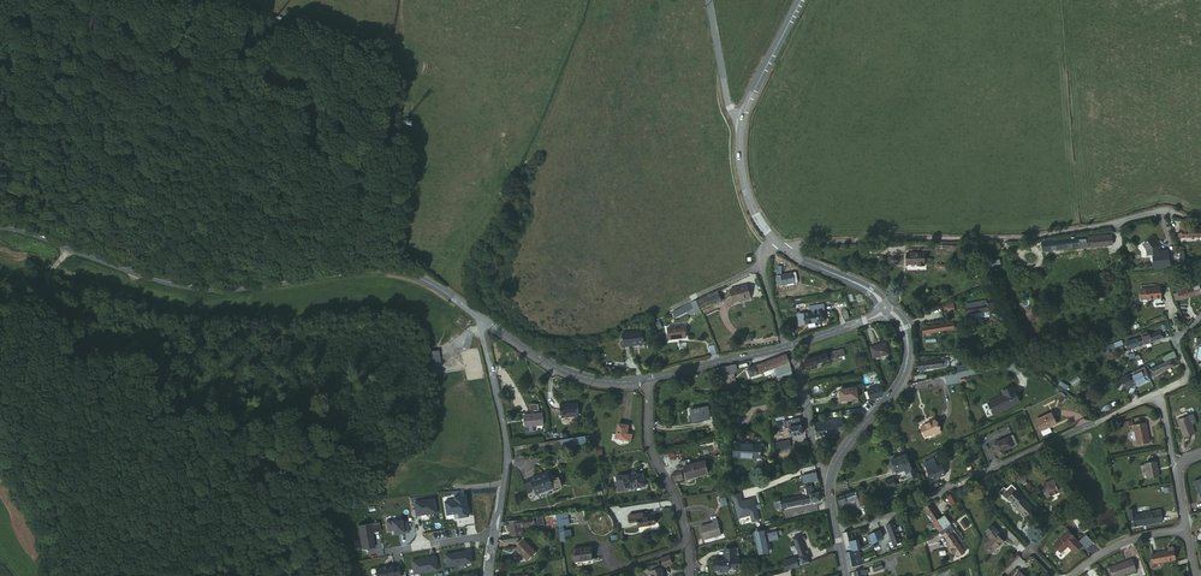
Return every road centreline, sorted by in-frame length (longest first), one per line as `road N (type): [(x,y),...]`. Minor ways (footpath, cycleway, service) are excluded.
road 1 (tertiary): [(485,320),(407,273),(189,285),(0,226)]
road 2 (unclassified): [(788,252),(801,242),(1010,238),(1162,211),(1200,220)]
road 3 (residential): [(836,533),(1163,391)]
road 4 (residential): [(485,320),(506,461),(493,535)]
road 5 (residential): [(646,379),(648,442),(679,506),(689,575)]
road 6 (secondary): [(885,307),(904,328),(907,364),(843,449),(831,479)]
road 7 (tertiary): [(646,379),(572,375),(485,320)]
road 8 (tertiary): [(787,346),(646,379)]
road 9 (unclassified): [(831,479),(787,346)]
road 10 (secondary): [(799,0),(742,121)]
road 11 (secondary): [(742,121),(742,177),(755,214),(776,241)]
road 12 (unclassified): [(742,121),(731,110),(709,0)]
road 13 (residential): [(1186,530),(1137,537),(1071,575)]
road 14 (track): [(763,266),(651,316)]

